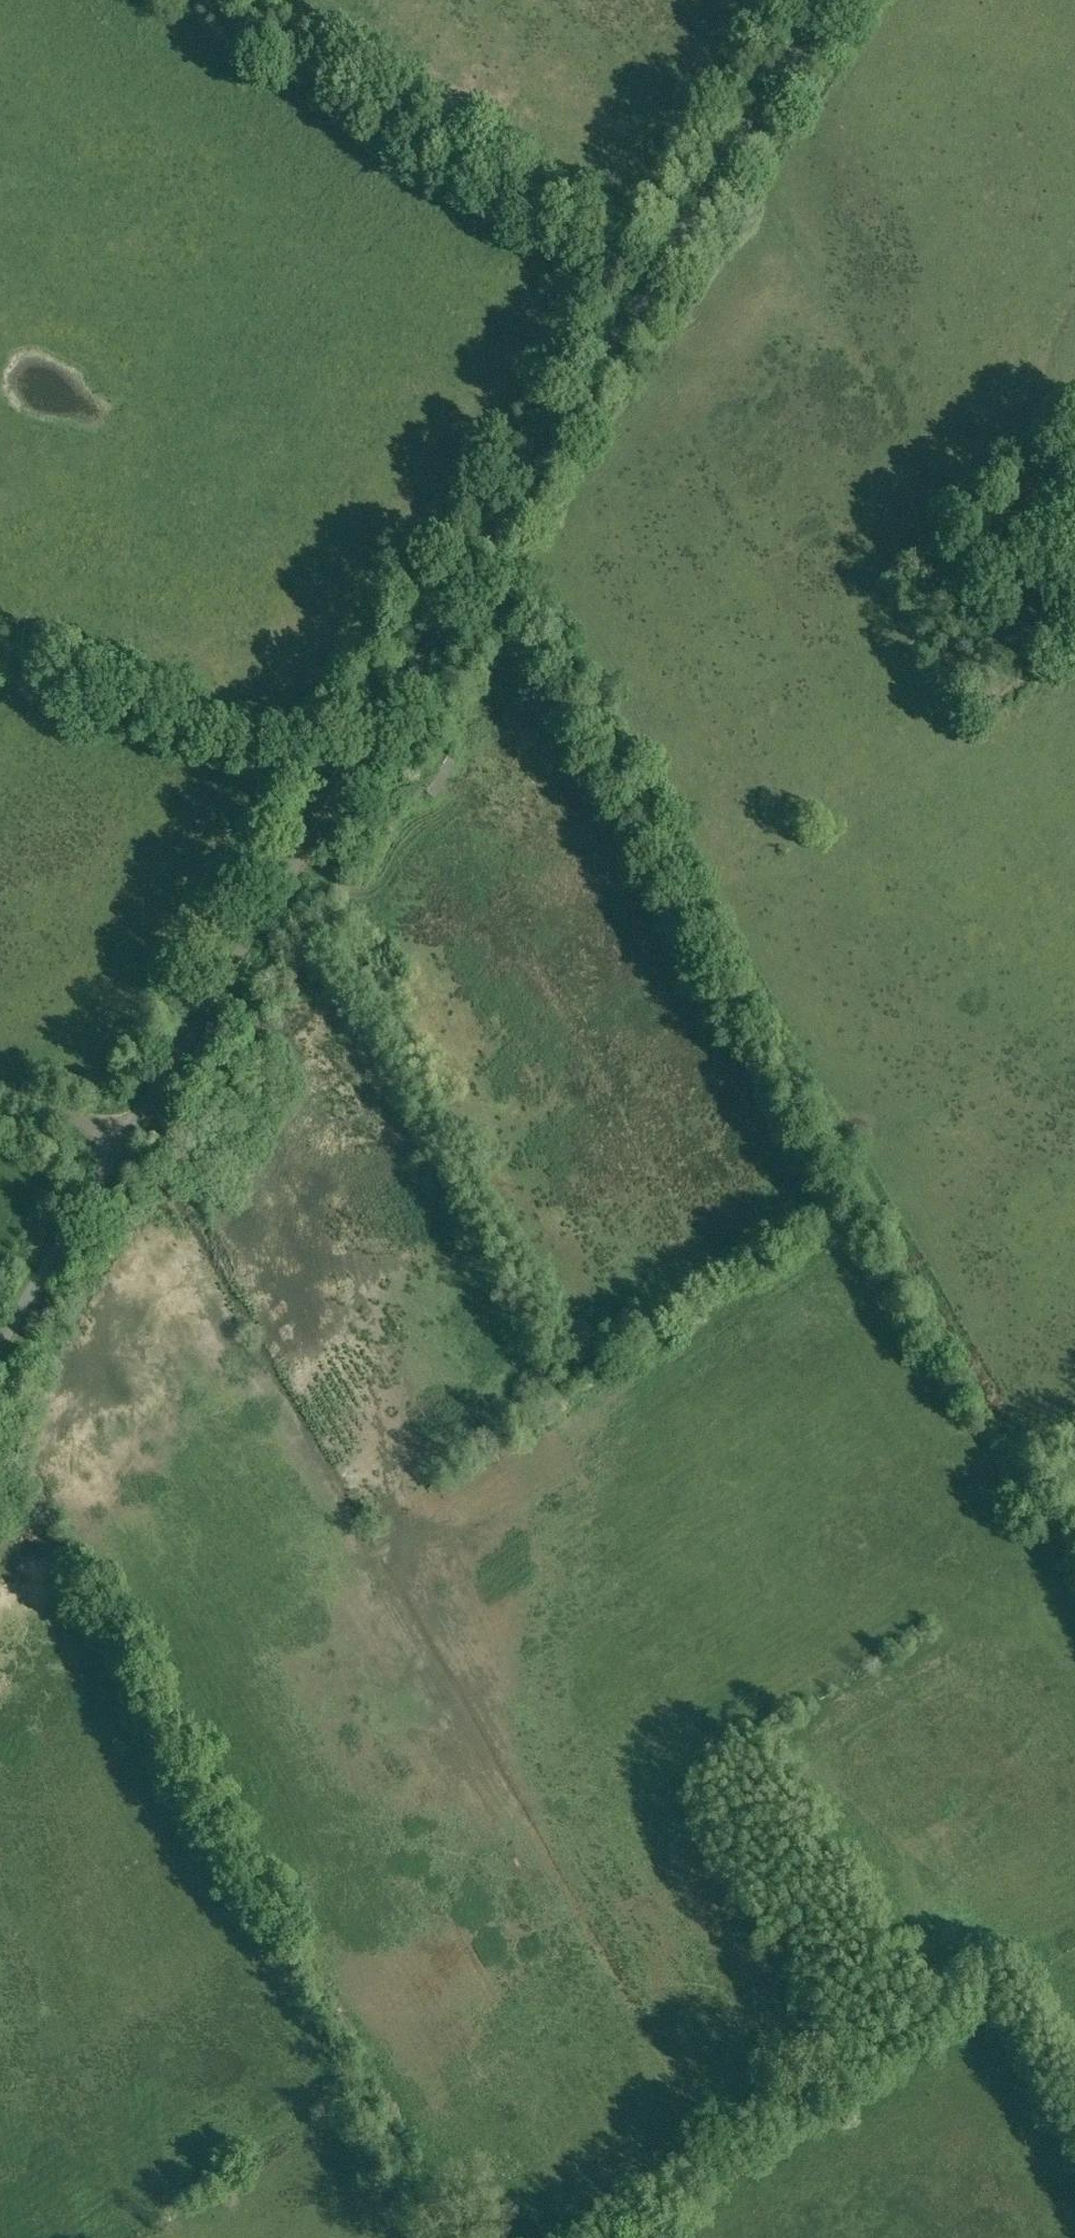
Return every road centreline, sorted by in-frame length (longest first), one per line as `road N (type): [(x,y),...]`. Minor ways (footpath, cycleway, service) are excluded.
road 1 (residential): [(832,0),(125,1135)]
road 2 (track): [(490,548),(705,921),(1044,1480)]
road 3 (residential): [(125,1135),(0,1345)]
road 4 (residential): [(125,1135),(0,1091)]

